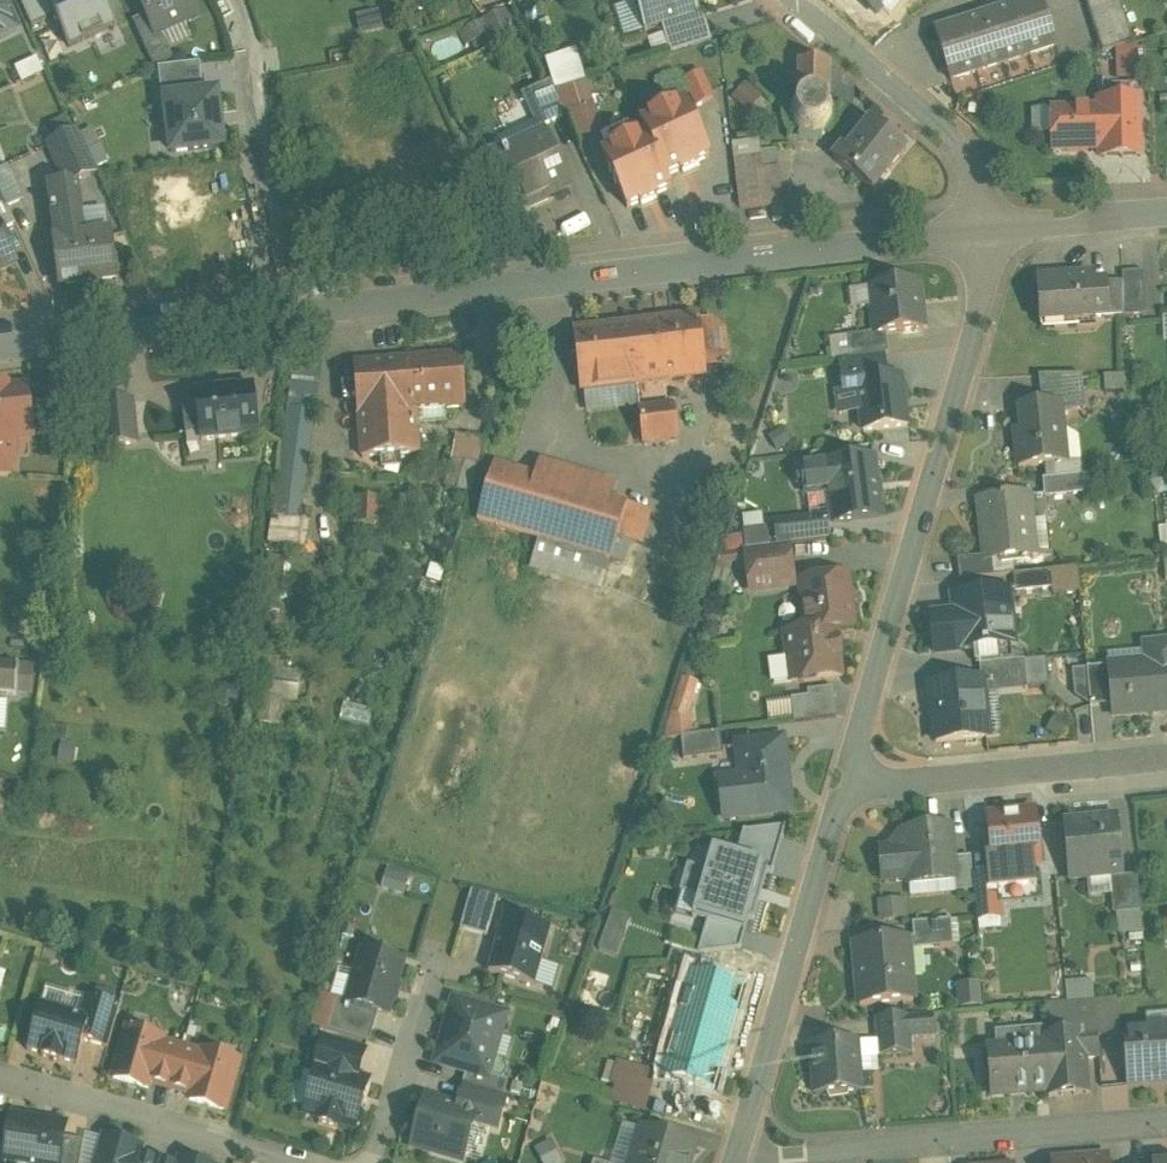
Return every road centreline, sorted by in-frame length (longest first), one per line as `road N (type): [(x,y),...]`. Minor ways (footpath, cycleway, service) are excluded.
road 1 (residential): [(991,219),(279,307)]
road 2 (residential): [(991,219),(979,303),(840,791)]
road 3 (residential): [(738,1132),(803,1153),(1166,1123)]
road 4 (residential): [(840,791),(738,1132)]
road 5 (residential): [(1166,757),(840,791)]
road 6 (residential): [(0,1078),(301,1162)]
road 7 (residential): [(279,307),(244,37),(230,0)]
road 8 (residential): [(991,219),(985,188),(938,115),(797,0)]
road 9 (residential): [(279,307),(0,344)]
road 10 (residential): [(424,978),(371,1162)]
road 11 (residential): [(1166,200),(991,219)]

